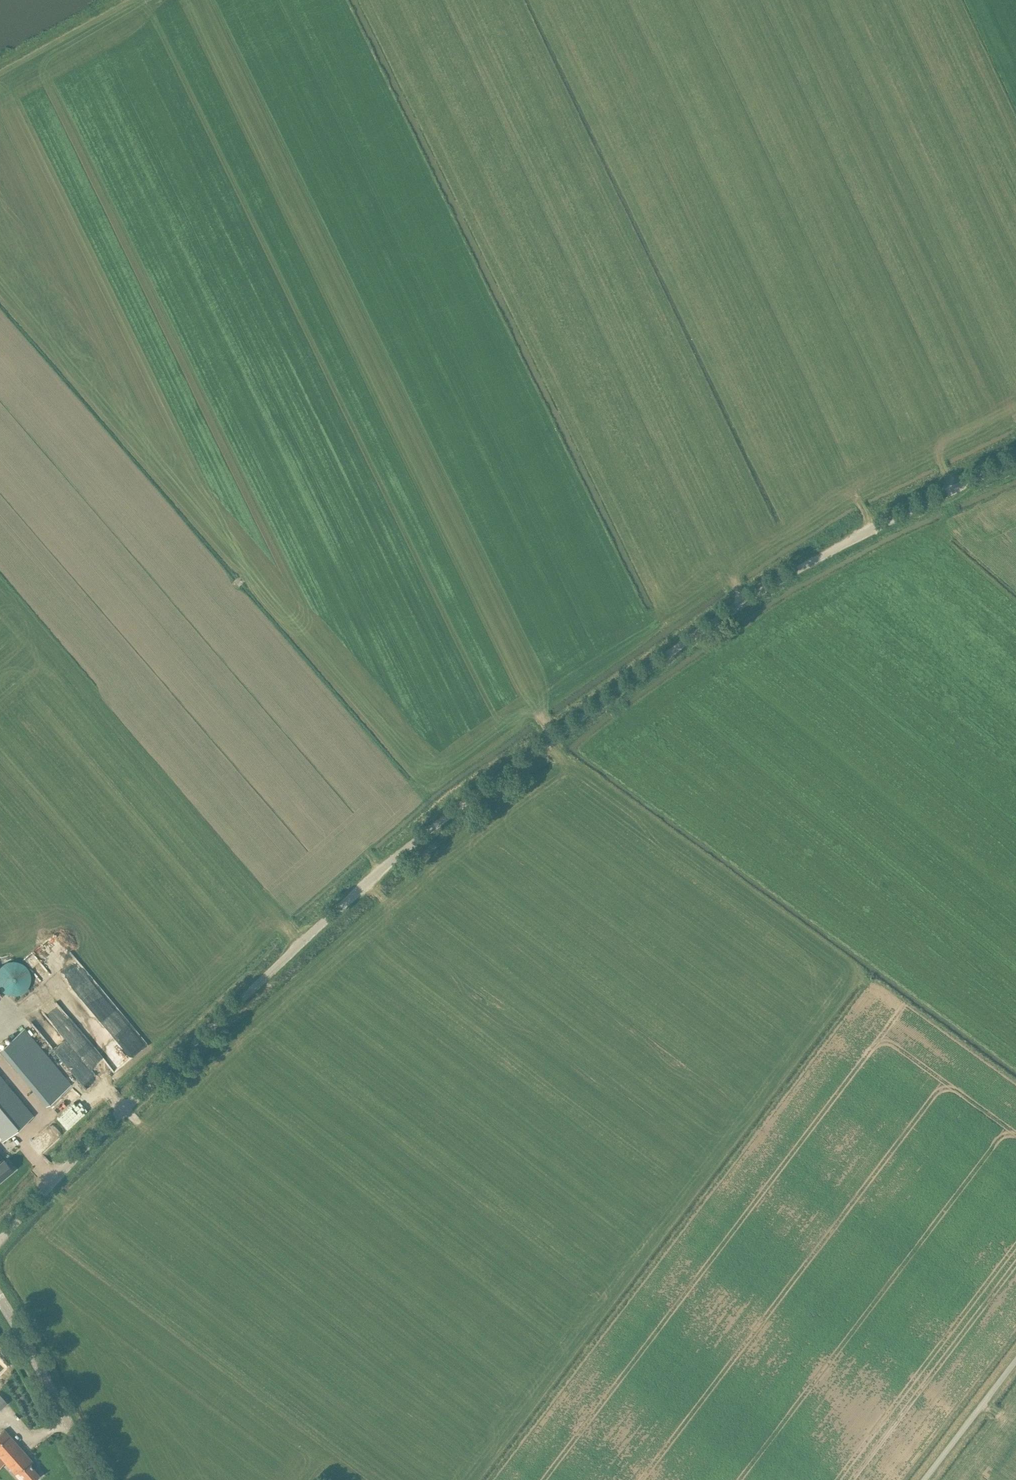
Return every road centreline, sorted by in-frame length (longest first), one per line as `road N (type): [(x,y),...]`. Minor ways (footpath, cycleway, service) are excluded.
road 1 (unclassified): [(0,1239),(149,1085),(407,847),(745,601),(1015,460)]
road 2 (tertiary): [(95,1479),(0,1299)]
road 3 (unclassified): [(927,1479),(1015,1364)]

